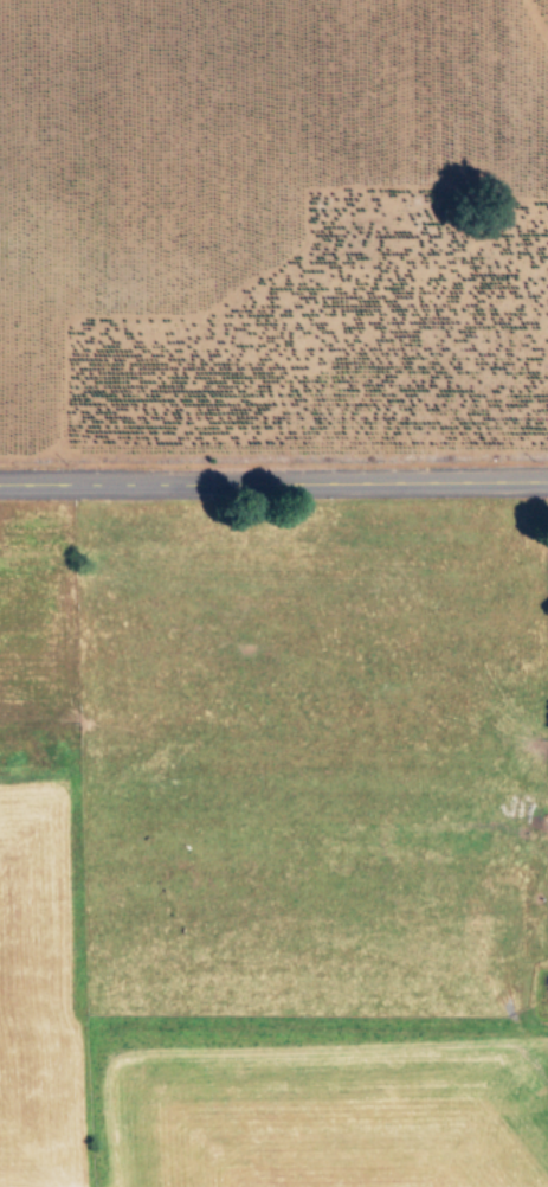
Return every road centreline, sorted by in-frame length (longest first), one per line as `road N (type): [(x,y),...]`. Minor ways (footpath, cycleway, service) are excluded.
road 1 (residential): [(547,487),(0,489)]

